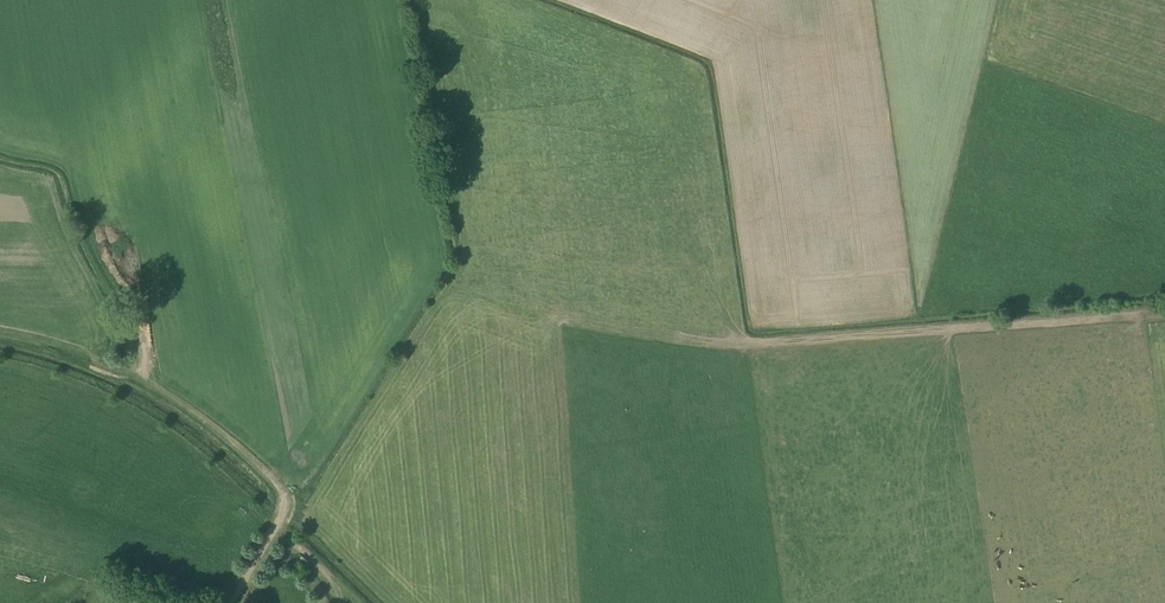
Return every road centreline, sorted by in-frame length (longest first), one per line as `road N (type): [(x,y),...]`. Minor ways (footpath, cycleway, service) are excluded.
road 1 (track): [(230,602),(286,512),(284,493),(190,412),(132,377),(60,345),(0,331)]
road 2 (track): [(1164,313),(745,345)]

